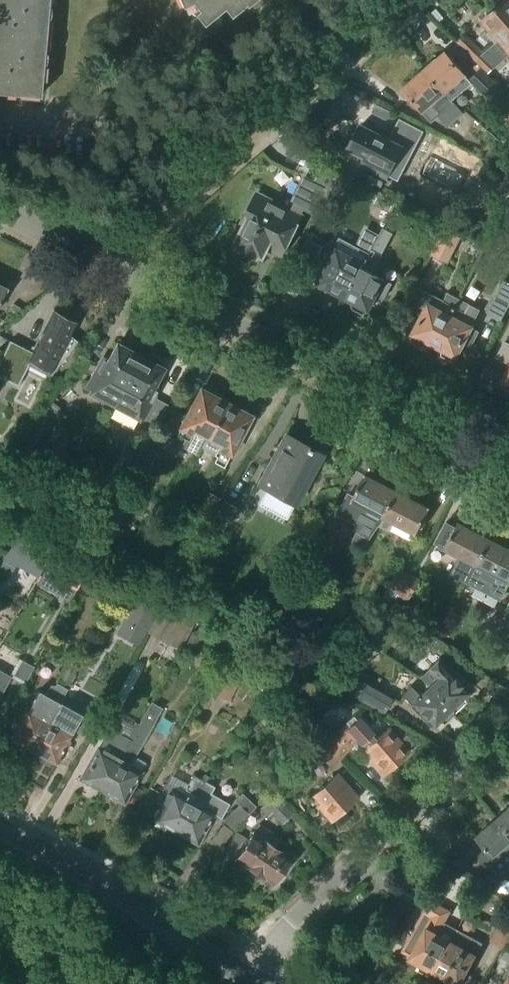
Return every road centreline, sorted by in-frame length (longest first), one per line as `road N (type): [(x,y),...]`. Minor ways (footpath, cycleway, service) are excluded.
road 1 (residential): [(508,467),(93,252)]
road 2 (residential): [(93,252),(391,0)]
road 3 (residential): [(229,973),(508,726)]
road 4 (secondary): [(229,973),(0,837)]

